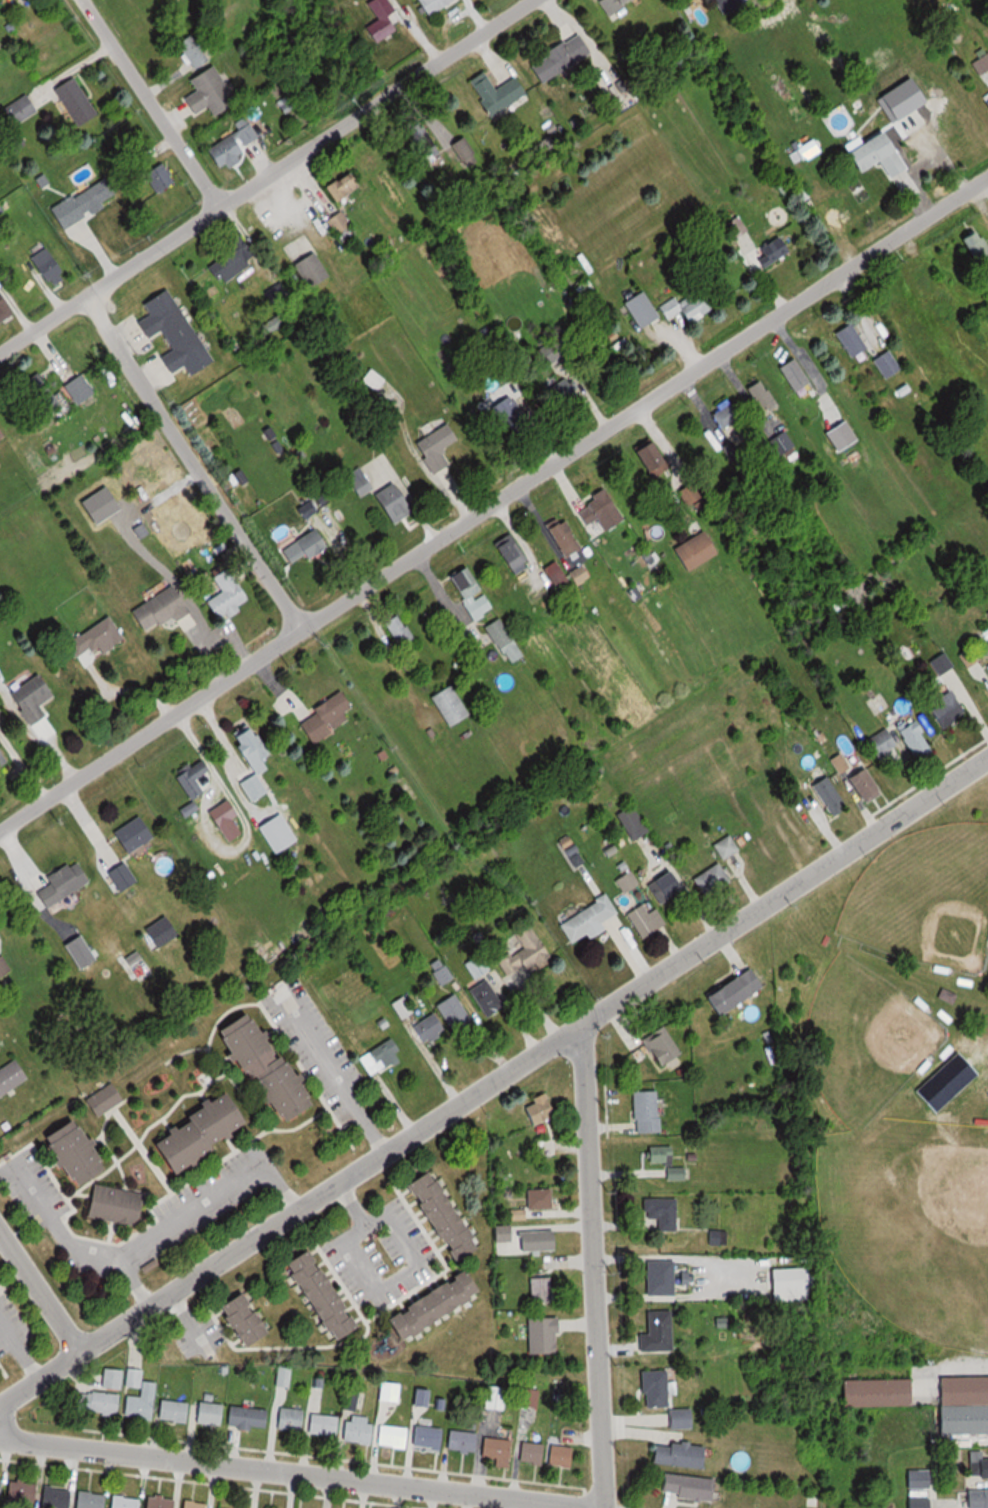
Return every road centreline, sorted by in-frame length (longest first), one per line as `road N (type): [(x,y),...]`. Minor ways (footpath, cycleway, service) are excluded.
road 1 (residential): [(0,828),(987,173)]
road 2 (residential): [(0,1404),(580,1022)]
road 3 (residential): [(0,353),(530,0)]
road 4 (residential): [(604,1507),(0,1436)]
road 5 (residential): [(580,1022),(987,755)]
road 6 (residential): [(604,1507),(580,1022)]
road 7 (residential): [(300,629),(88,295)]
road 8 (residential): [(219,206),(85,0)]
road 9 (residential): [(79,1351),(0,1233)]

